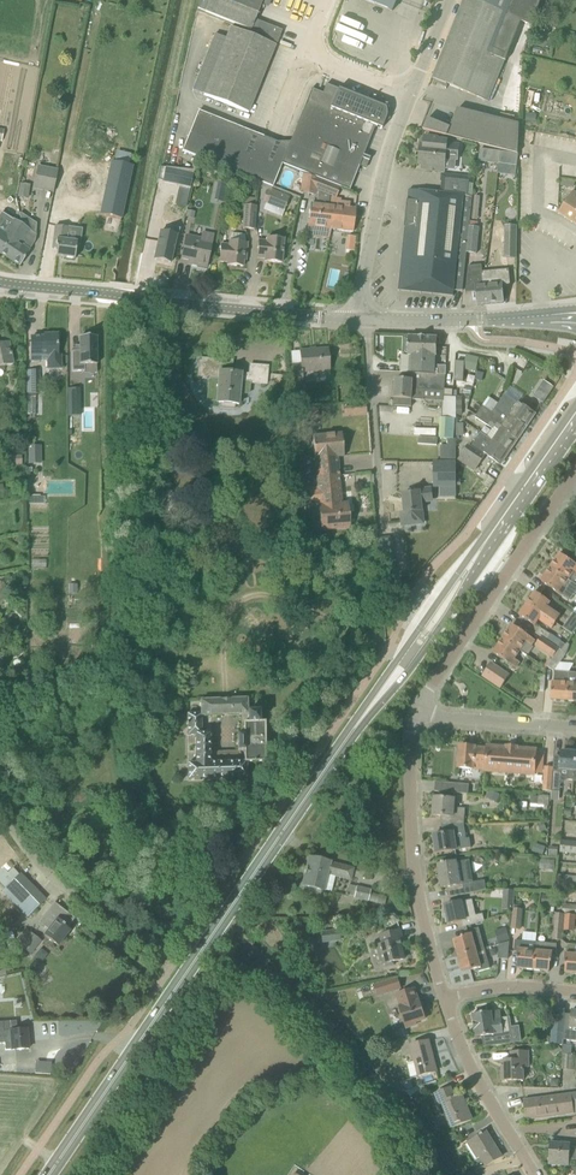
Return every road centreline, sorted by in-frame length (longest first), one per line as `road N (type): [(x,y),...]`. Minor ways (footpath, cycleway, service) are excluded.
road 1 (primary): [(47,1174),(329,766)]
road 2 (primary): [(575,405),(329,766)]
road 3 (primary): [(329,766),(441,625),(575,432)]
road 4 (tertiary): [(364,320),(0,283)]
road 5 (residential): [(444,998),(412,849),(415,715)]
road 6 (residential): [(415,715),(563,490)]
road 7 (residential): [(170,968),(45,864),(0,798)]
road 8 (unclassified): [(364,320),(362,285),(388,153),(409,98)]
road 9 (unclassified): [(383,534),(364,320)]
road 10 (residential): [(533,1174),(468,1064),(444,998)]
road 11 (unclassified): [(409,98),(308,57),(330,0)]
road 12 (residential): [(575,729),(415,715)]
road 13 (residential): [(575,992),(510,986),(444,998)]
road 14 (tertiary): [(486,321),(364,320)]

